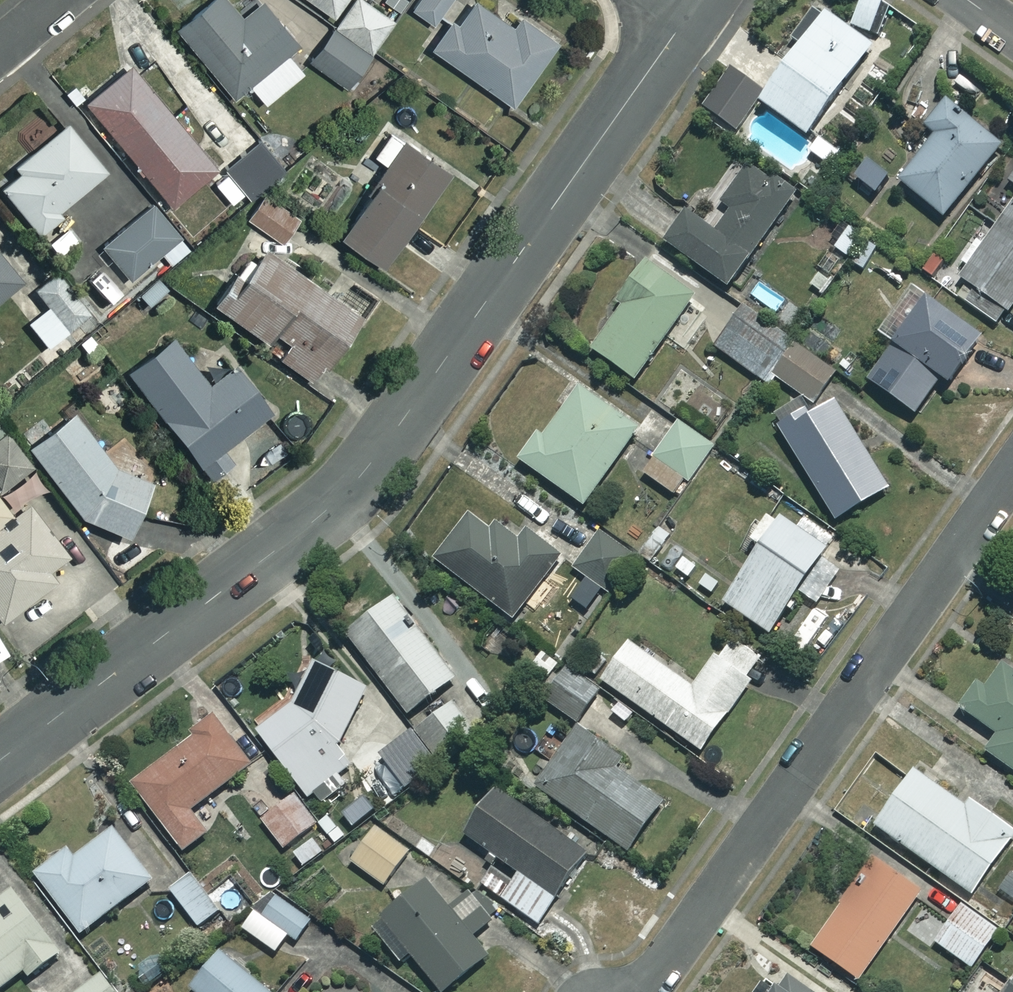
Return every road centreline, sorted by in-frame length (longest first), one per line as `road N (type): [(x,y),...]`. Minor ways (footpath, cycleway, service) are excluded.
road 1 (residential): [(0,760),(344,495),(686,16)]
road 2 (residential): [(642,991),(1012,471)]

